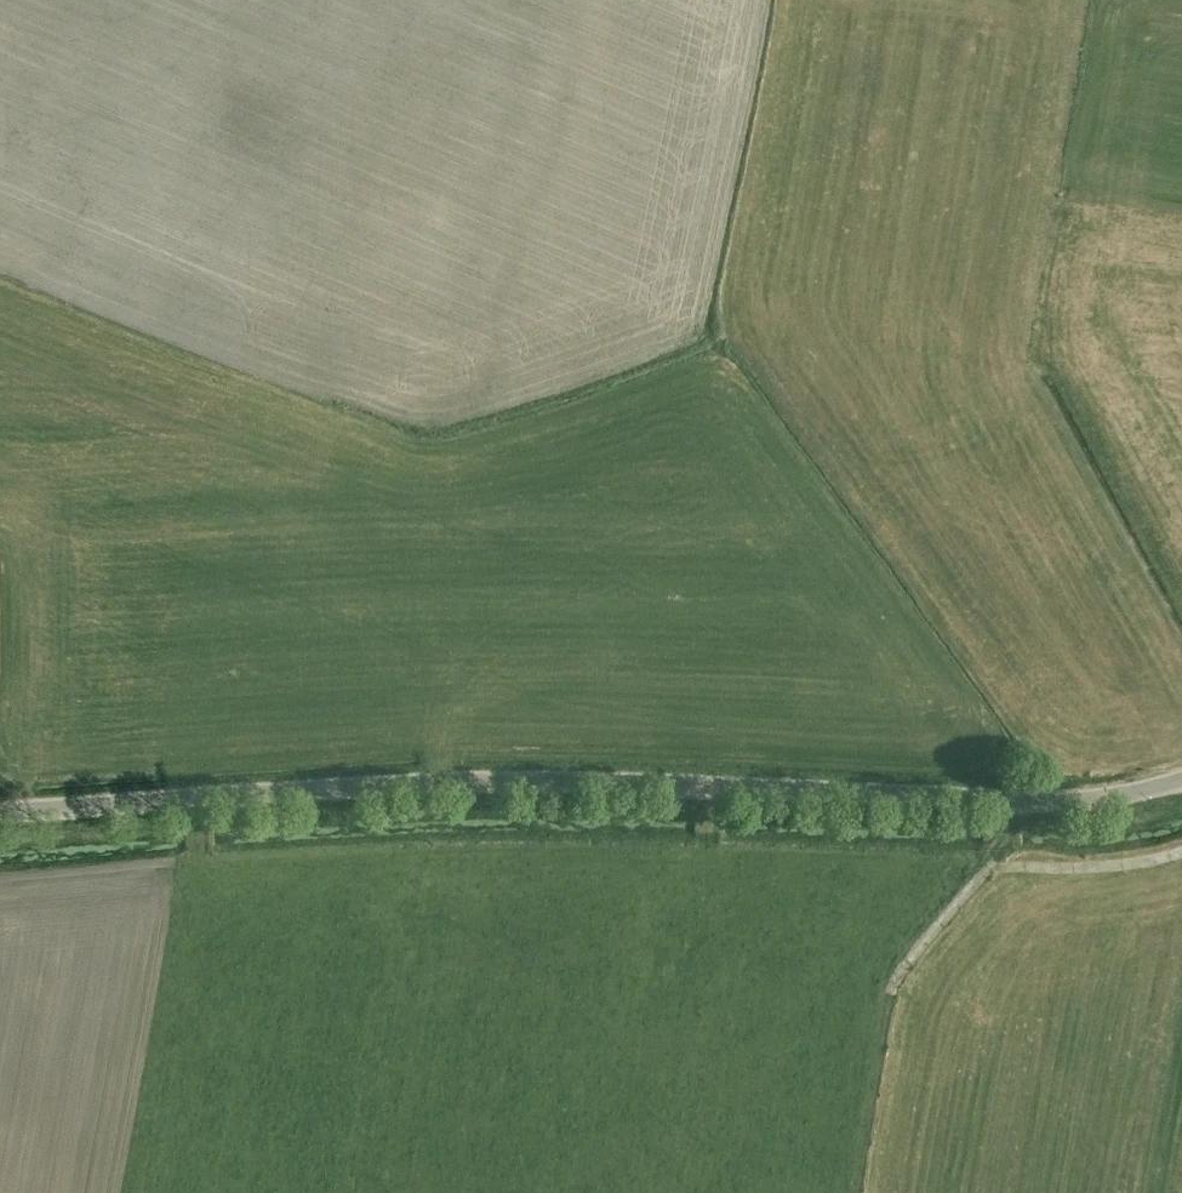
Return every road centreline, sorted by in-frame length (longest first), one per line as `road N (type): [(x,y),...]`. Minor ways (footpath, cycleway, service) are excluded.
road 1 (unclassified): [(0,812),(416,779),(1096,797),(1181,779)]
road 2 (track): [(848,1192),(875,1032),(890,994),(905,962),(988,869)]
road 3 (track): [(988,869),(1146,862),(1181,850)]

